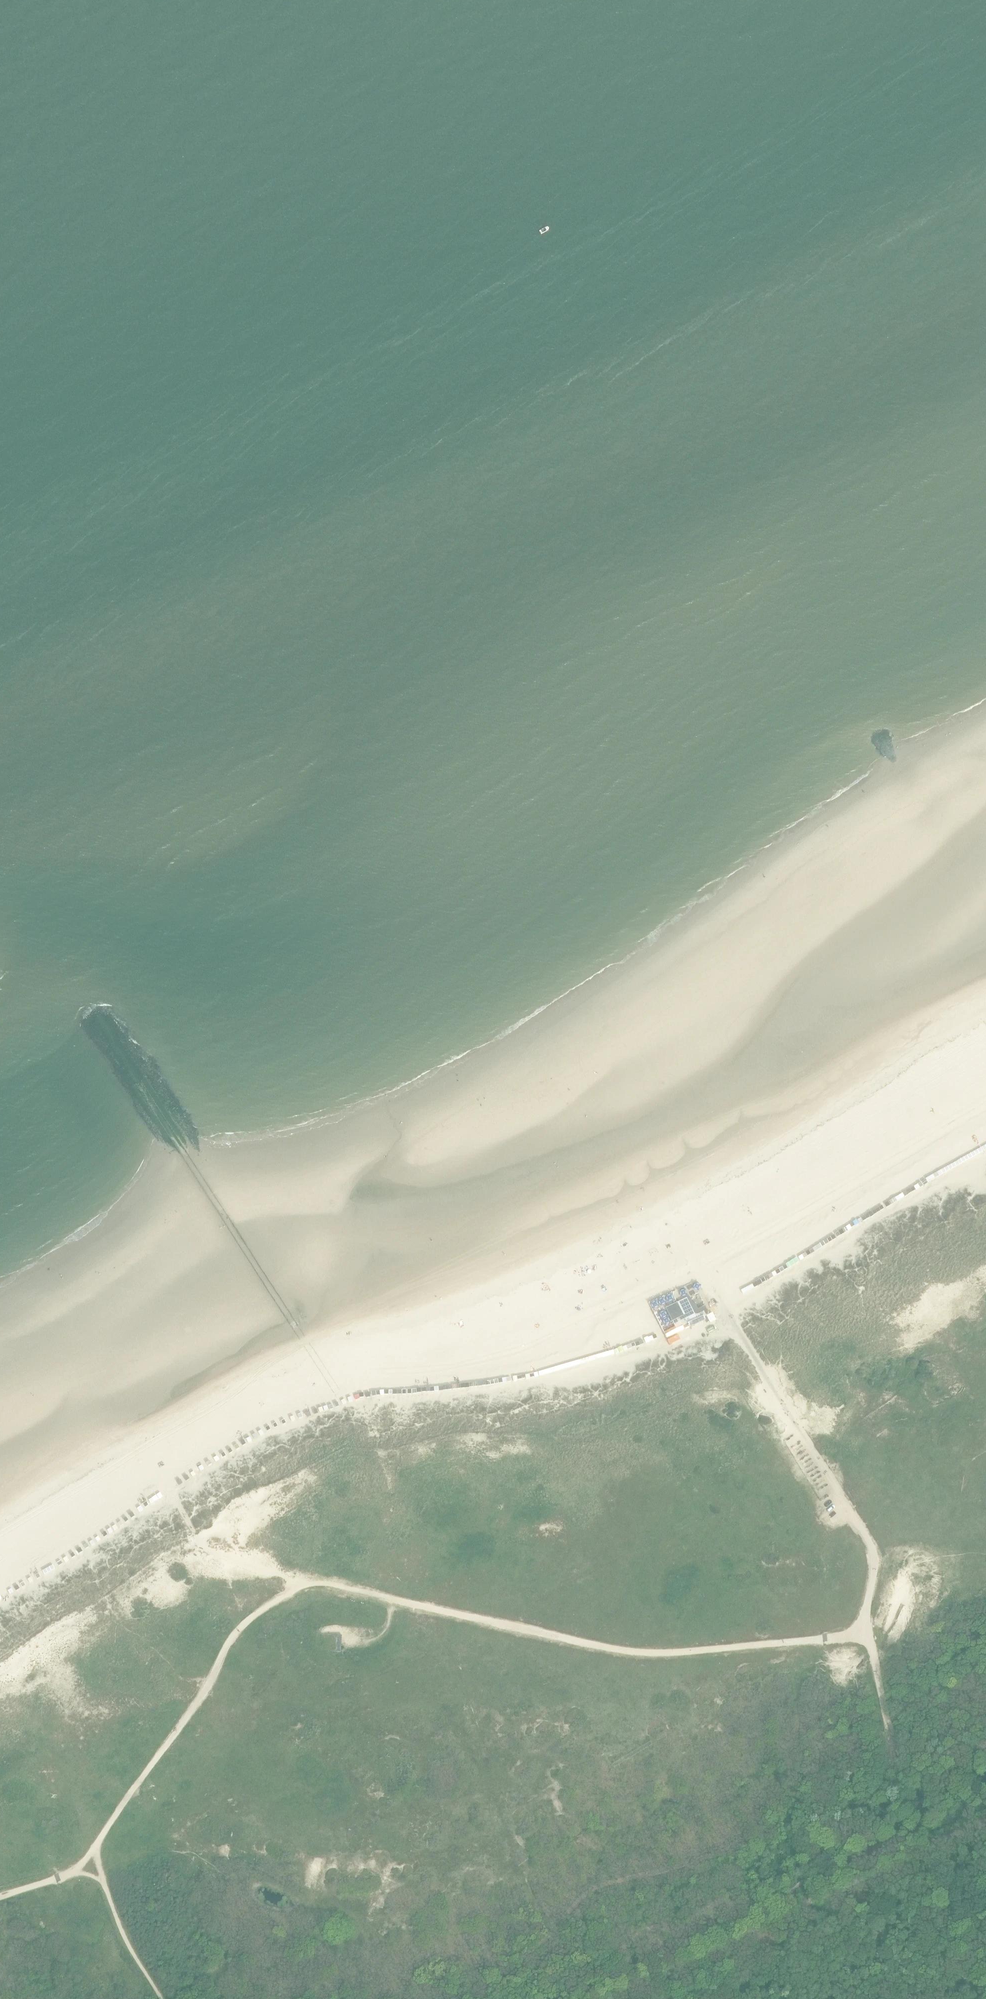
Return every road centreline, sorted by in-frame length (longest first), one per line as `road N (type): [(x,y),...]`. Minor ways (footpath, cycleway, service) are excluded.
road 1 (track): [(304,1582),(617,1650),(865,1633)]
road 2 (track): [(597,1998),(985,1820)]
road 3 (track): [(88,1864),(233,1636),(304,1582)]
road 4 (track): [(865,1633),(875,1572),(870,1542),(732,1319)]
road 5 (track): [(890,1730),(894,1751),(944,1783),(985,1794)]

